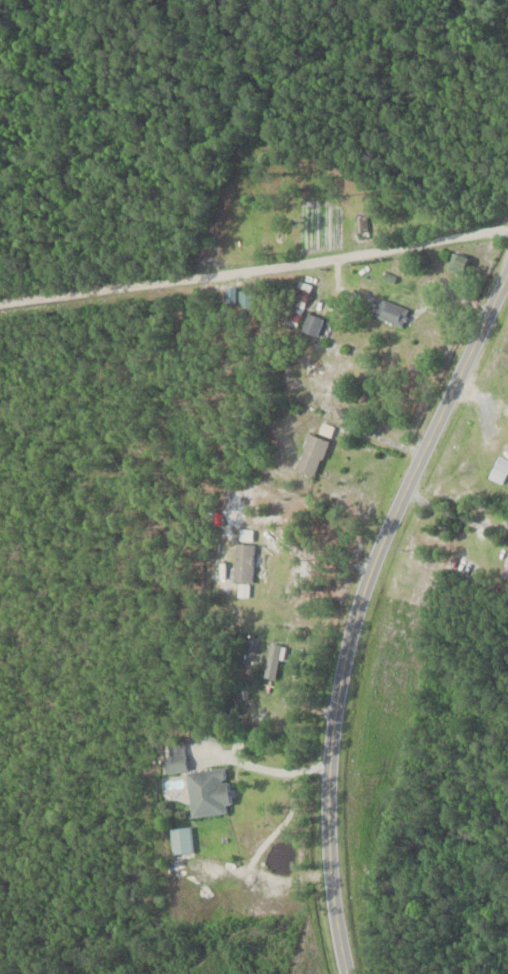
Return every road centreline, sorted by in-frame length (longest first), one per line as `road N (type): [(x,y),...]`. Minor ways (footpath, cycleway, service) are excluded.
road 1 (tertiary): [(346,973),(327,844),(342,664),(381,542),(507,272)]
road 2 (residential): [(507,231),(0,303)]

